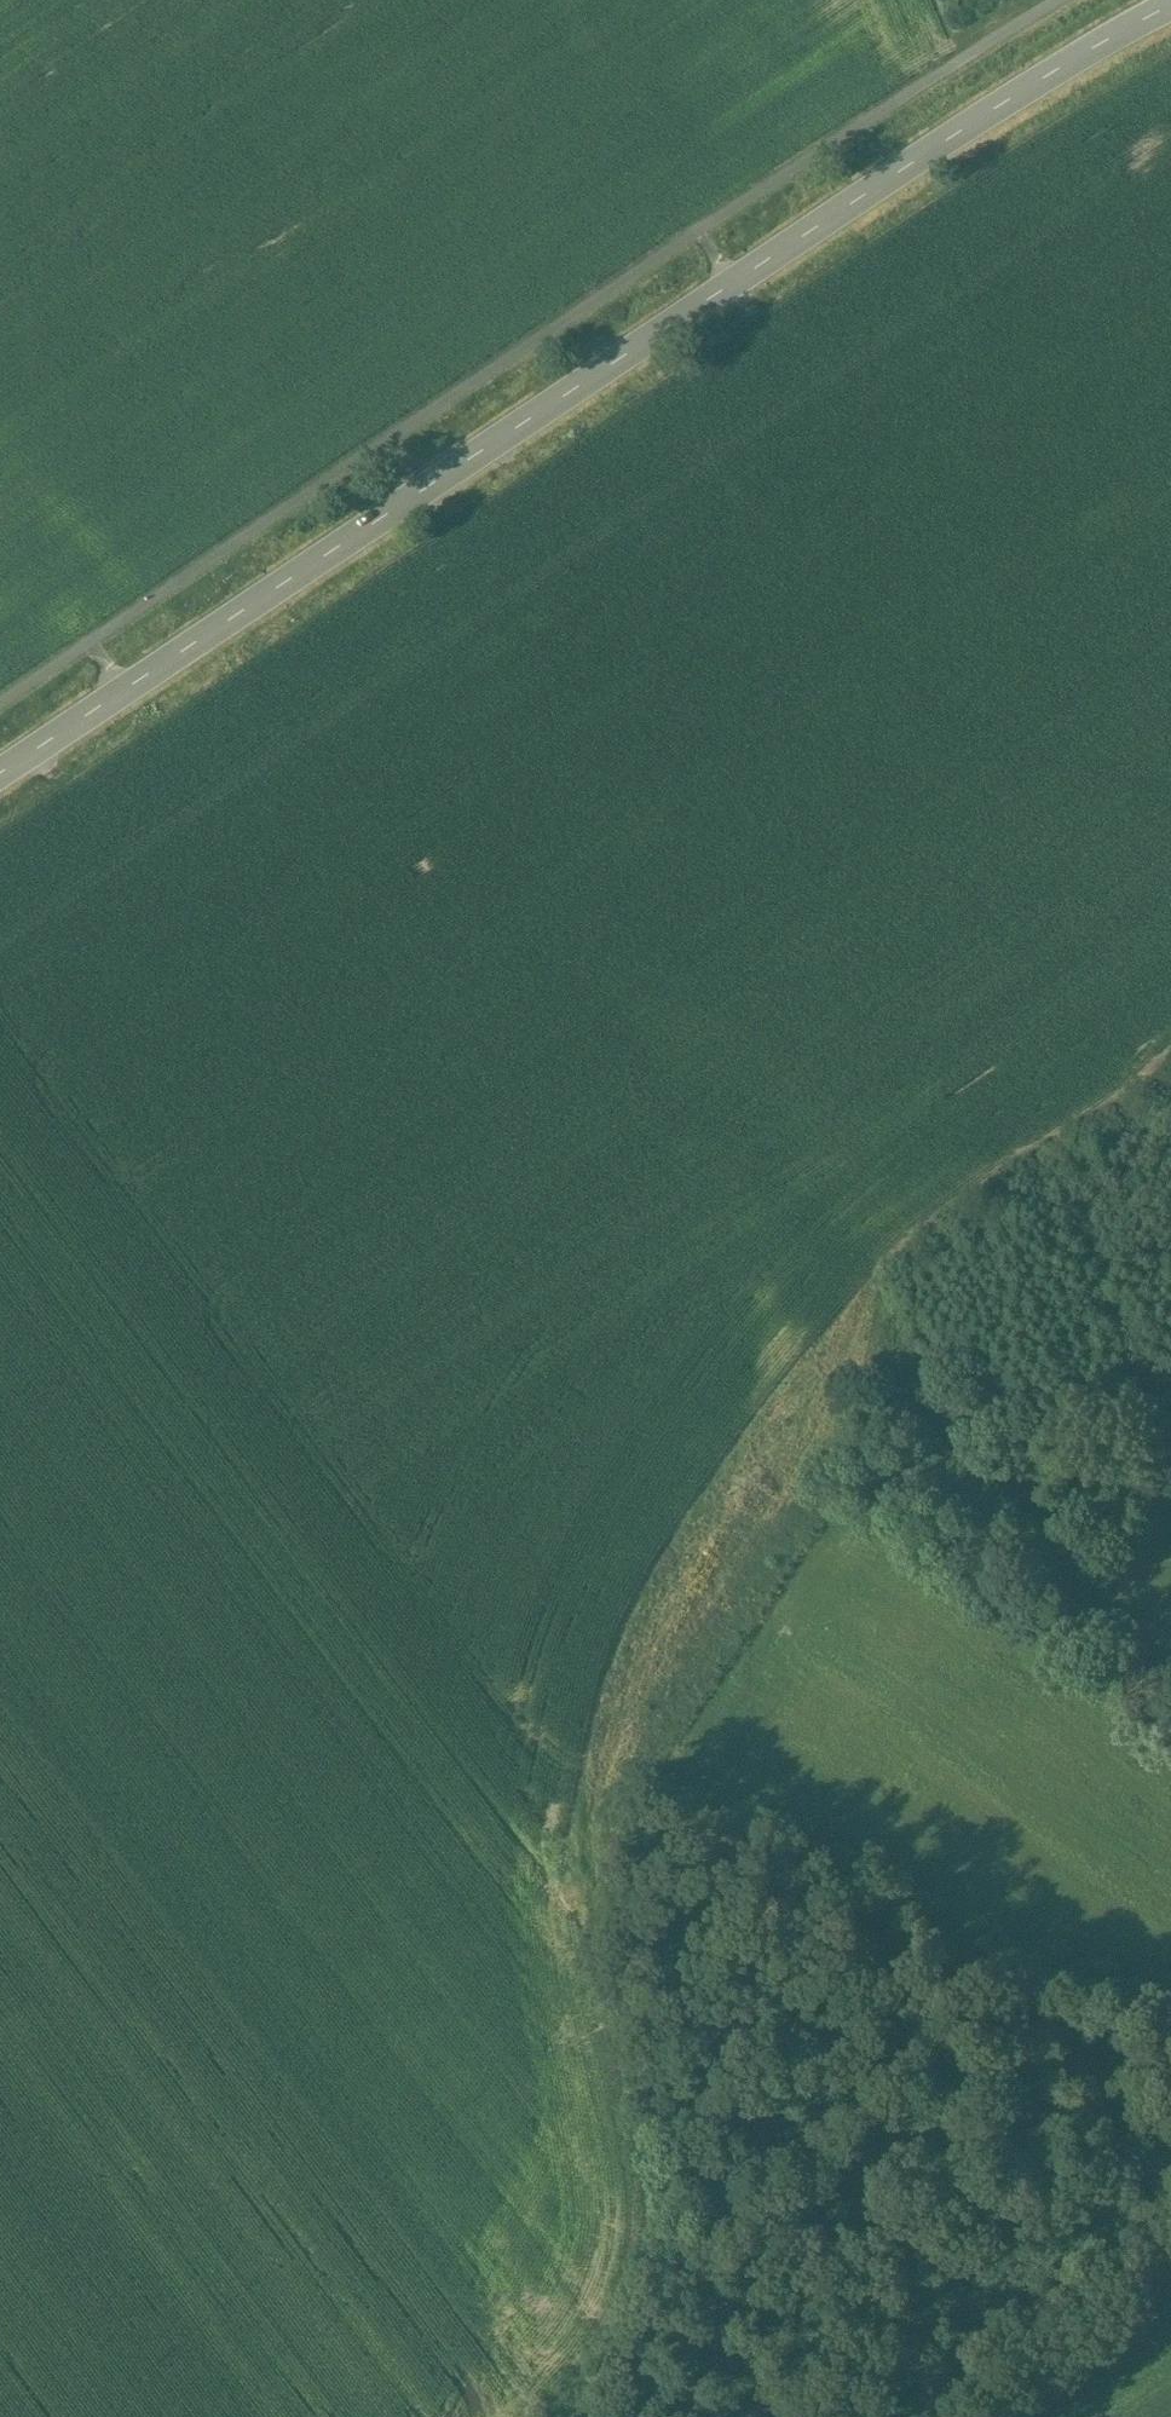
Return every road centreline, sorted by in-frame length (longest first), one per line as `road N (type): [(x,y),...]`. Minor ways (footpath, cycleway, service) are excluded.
road 1 (tertiary): [(1170,6),(970,126),(0,773)]

